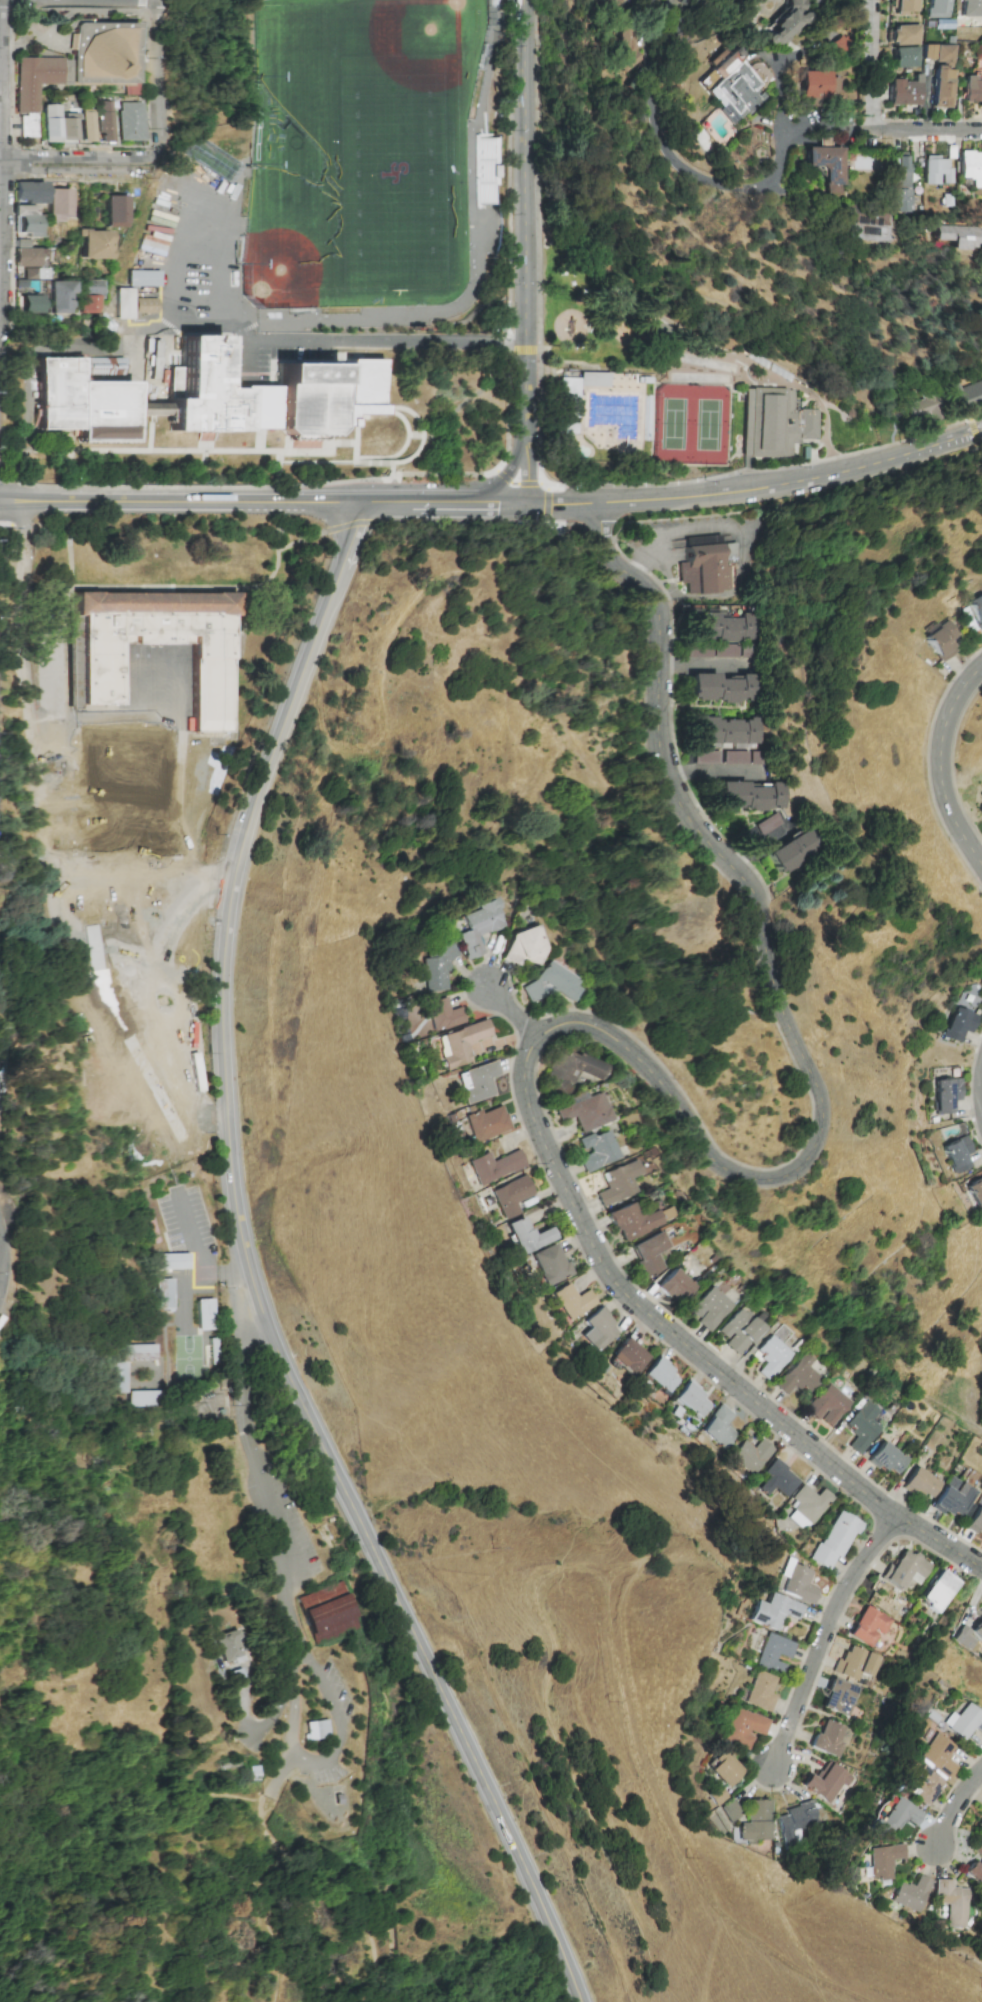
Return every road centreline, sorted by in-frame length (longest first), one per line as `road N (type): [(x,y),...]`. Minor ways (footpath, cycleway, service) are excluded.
road 1 (secondary): [(360,505),(237,882),(224,1018),(242,1223),(289,1374),(516,1838),(587,2001)]
road 2 (residential): [(599,504),(604,552),(662,610),(659,713),(669,774),(695,826),(757,896),(791,1026),(821,1088),(824,1126),(807,1162),(785,1177),(728,1171),(707,1157),(617,1036),(582,1021),(558,1023),(534,1040)]
road 3 (residential): [(534,1040),(522,1076),(529,1114),(613,1286),(893,1512),(981,1571)]
road 4 (tertiary): [(981,432),(769,489),(525,503)]
road 5 (tertiary): [(526,0),(525,427)]
road 6 (track): [(866,2001),(808,1978),(722,1911),(638,1768),(621,1699)]
road 7 (secondary): [(360,505),(0,502)]
road 8 (track): [(559,1741),(543,1703),(555,1640),(536,1603),(551,1575),(592,1571),(605,1597),(621,1699)]
road 9 (residential): [(893,1512),(840,1593),(777,1766)]
road 10 (track): [(395,2001),(360,1904),(331,1871),(286,1853),(267,1799)]
road 11 (residential): [(679,170),(747,188),(776,175),(789,133),(876,133)]
road 12 (residential): [(981,667),(957,696),(939,750),(949,811),(981,866)]
road 13 (residential): [(655,0),(645,102),(679,170)]
road 14 (residential): [(3,0),(0,167)]
road 15 (residential): [(0,167),(143,168),(158,159)]
road 16 (residential): [(158,159),(163,0)]
road 17 (residential): [(874,0),(876,133)]

